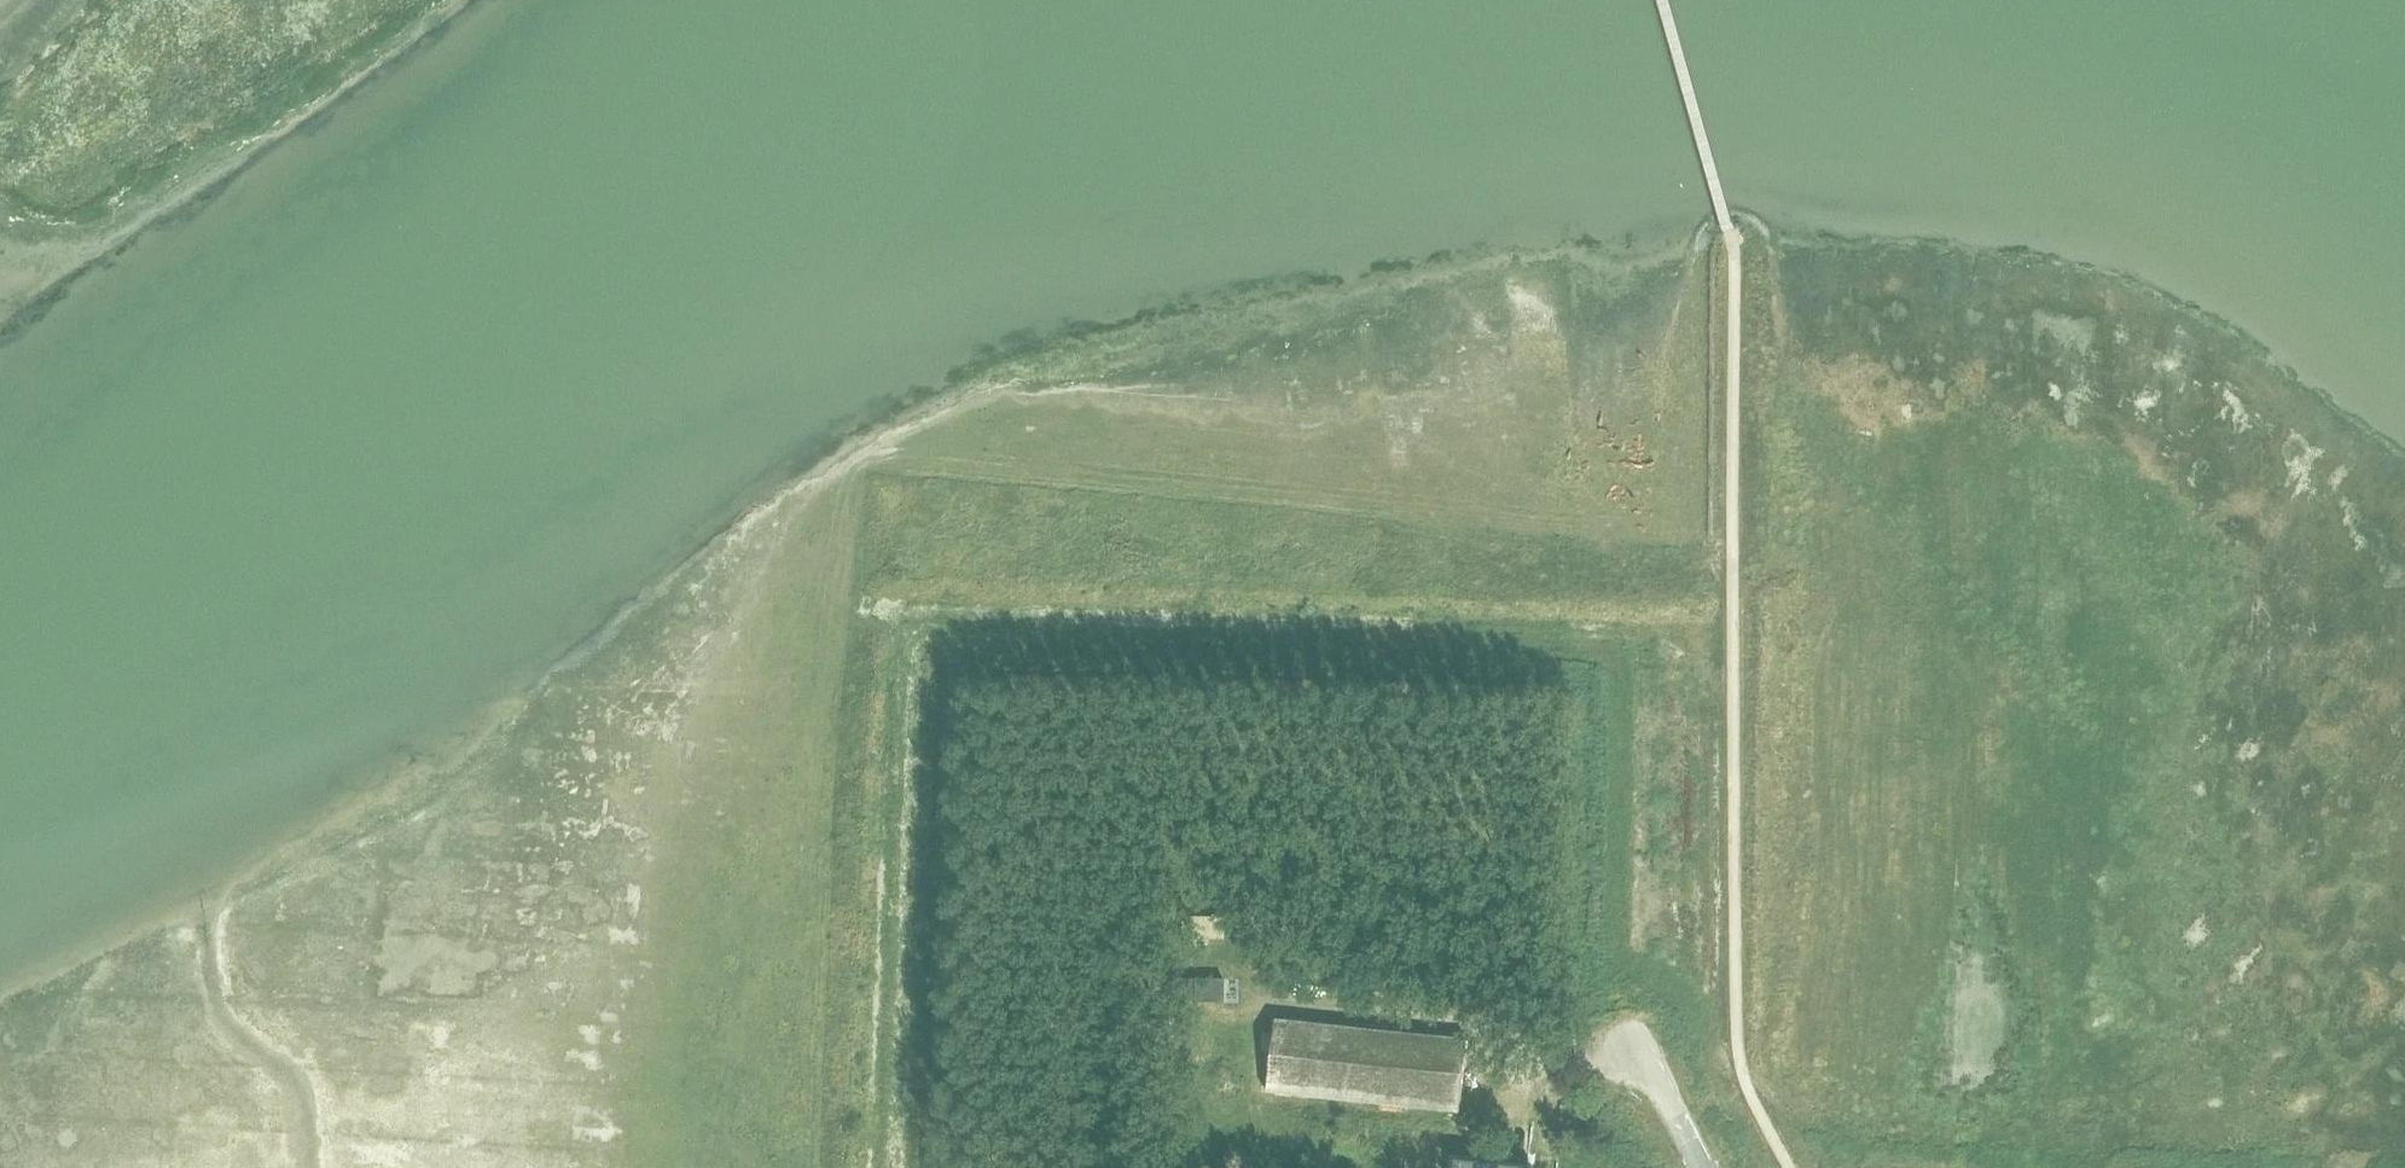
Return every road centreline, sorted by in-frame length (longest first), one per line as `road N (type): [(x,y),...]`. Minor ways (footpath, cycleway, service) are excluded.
road 1 (unclassified): [(1701,1167),(1673,1103),(1643,1065),(1609,1049)]

